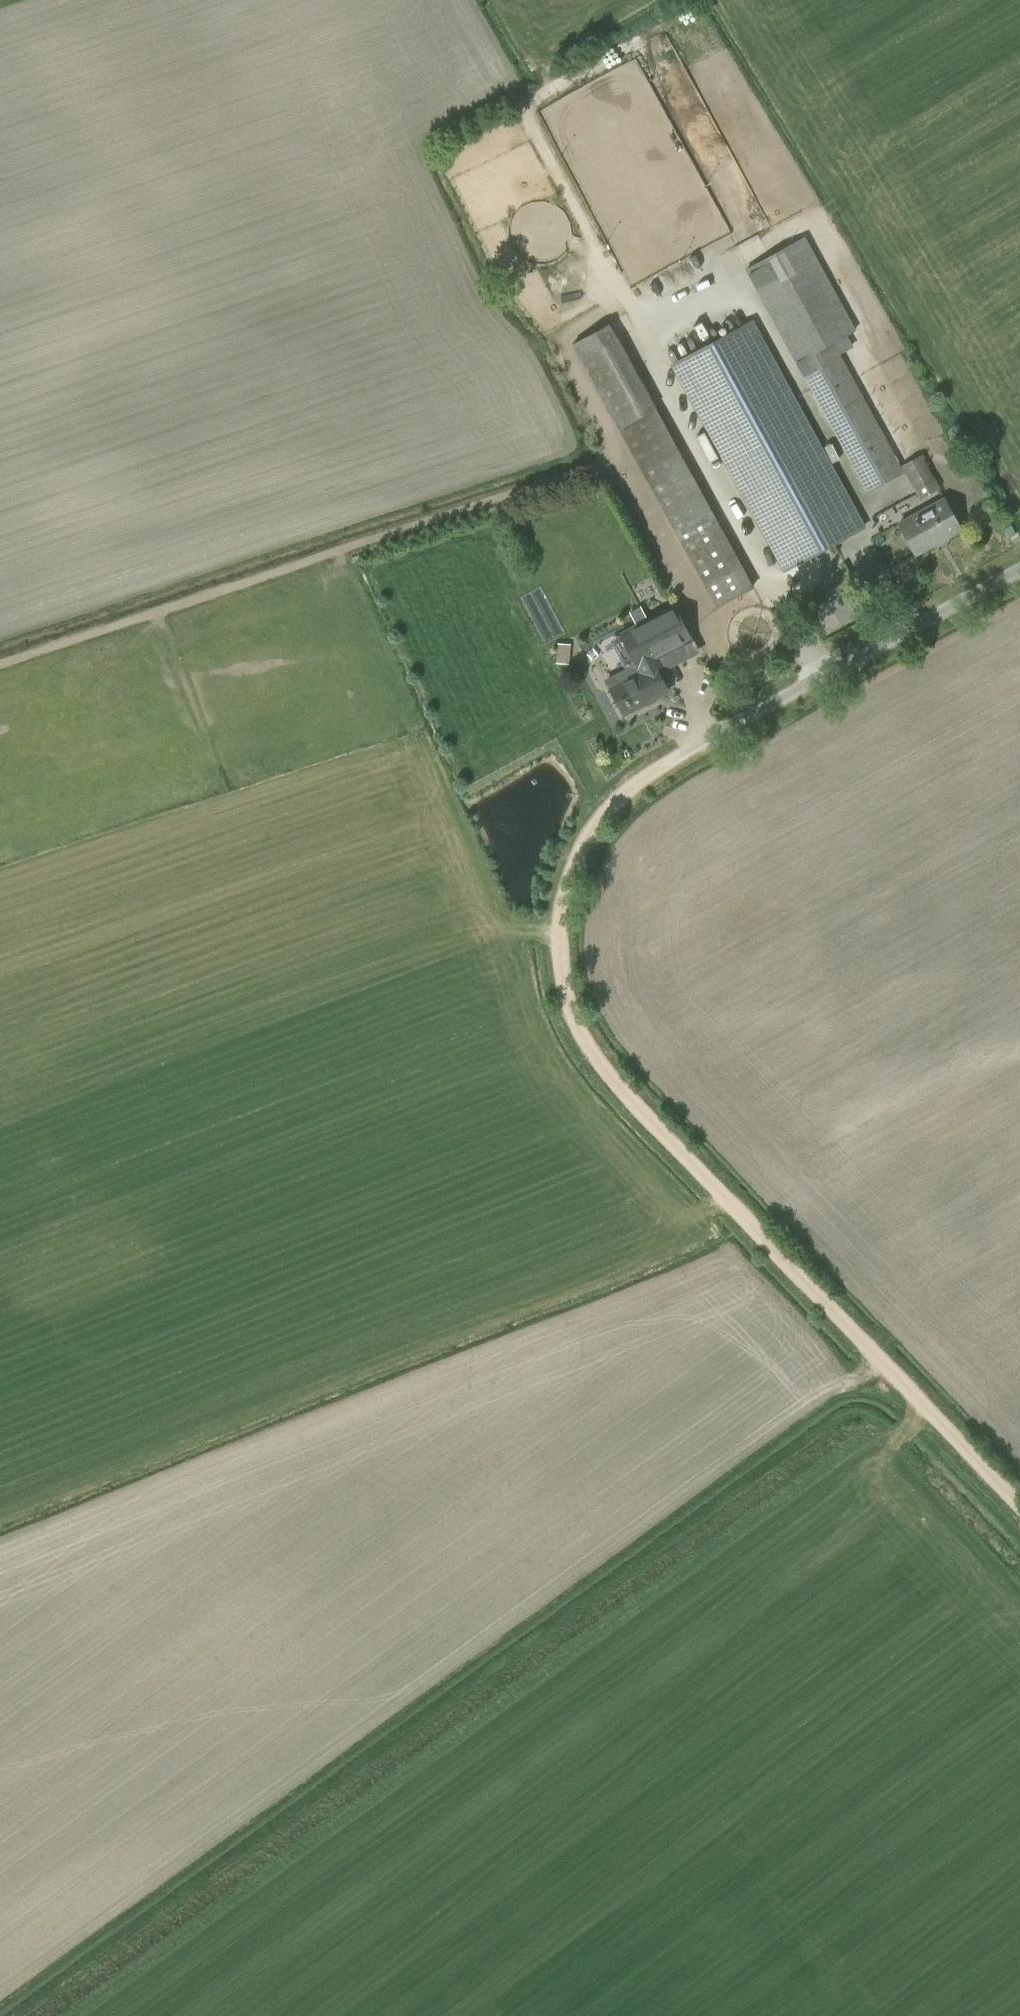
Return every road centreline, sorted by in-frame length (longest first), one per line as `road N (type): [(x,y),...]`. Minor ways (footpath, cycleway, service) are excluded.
road 1 (track): [(676,756),(610,804),(576,853),(558,918),(569,1008),(618,1085),(1019,1506)]
road 2 (unclassified): [(676,756),(1019,569)]

